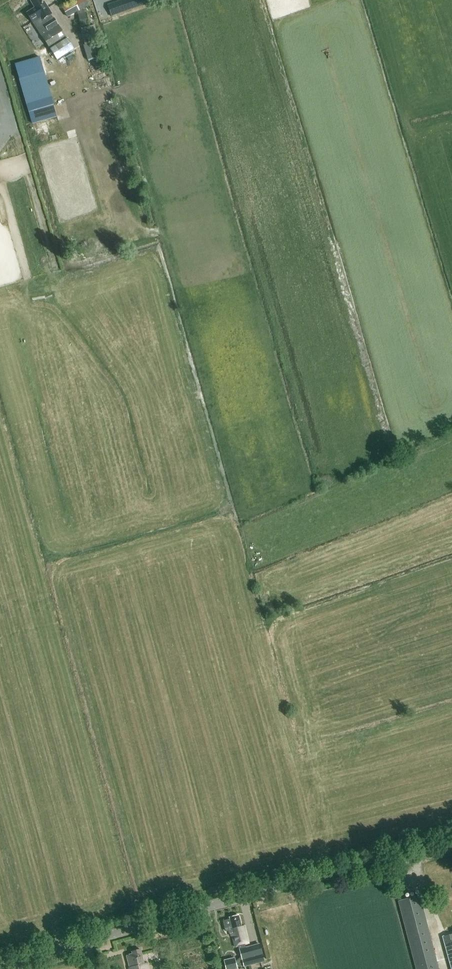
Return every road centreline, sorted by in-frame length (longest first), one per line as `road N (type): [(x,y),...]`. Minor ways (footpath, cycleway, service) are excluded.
road 1 (unclassified): [(0,967),(451,843)]

